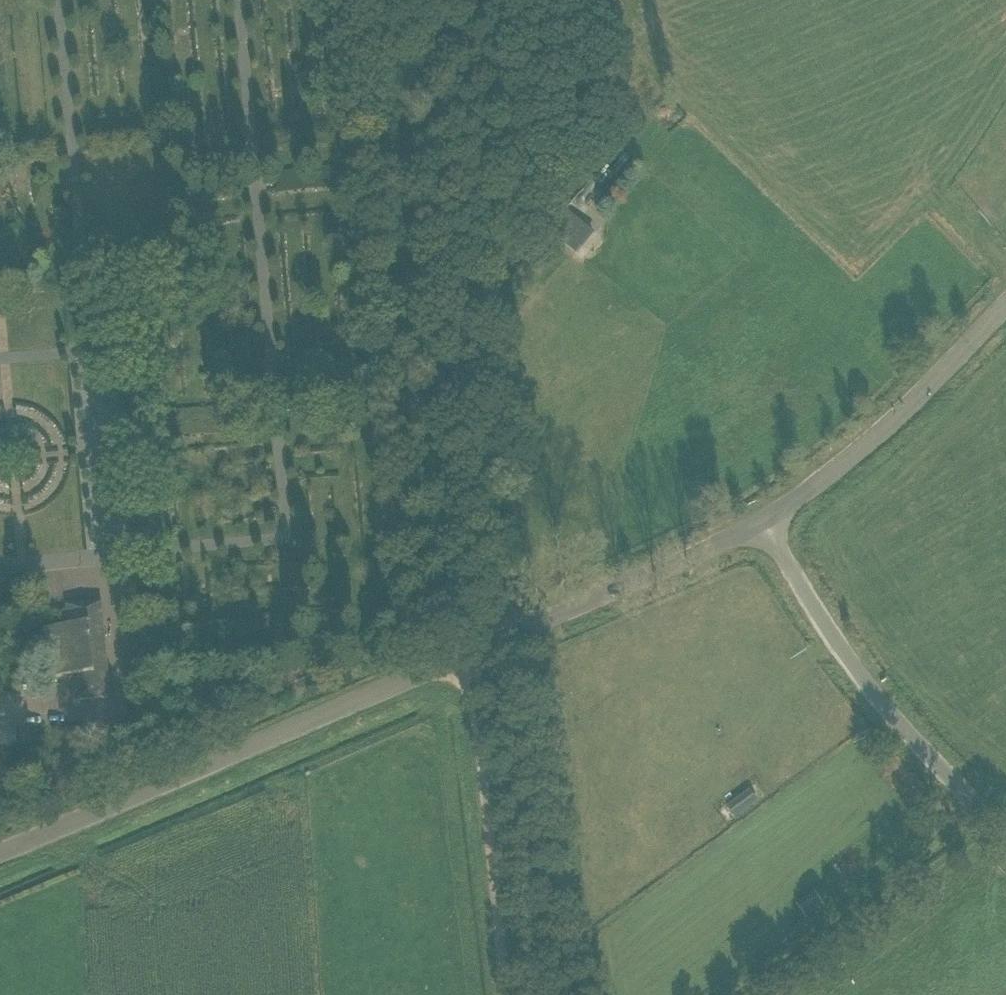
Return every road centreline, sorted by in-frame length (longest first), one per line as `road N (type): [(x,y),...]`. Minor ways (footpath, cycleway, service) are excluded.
road 1 (residential): [(0,854),(506,641)]
road 2 (residential): [(1005,838),(870,689),(760,522)]
road 3 (track): [(534,628),(594,994)]
road 4 (residential): [(455,295),(506,641)]
road 5 (track): [(503,994),(461,660)]
road 6 (residential): [(760,522),(849,462),(1005,305)]
road 7 (residential): [(506,641),(760,522)]

